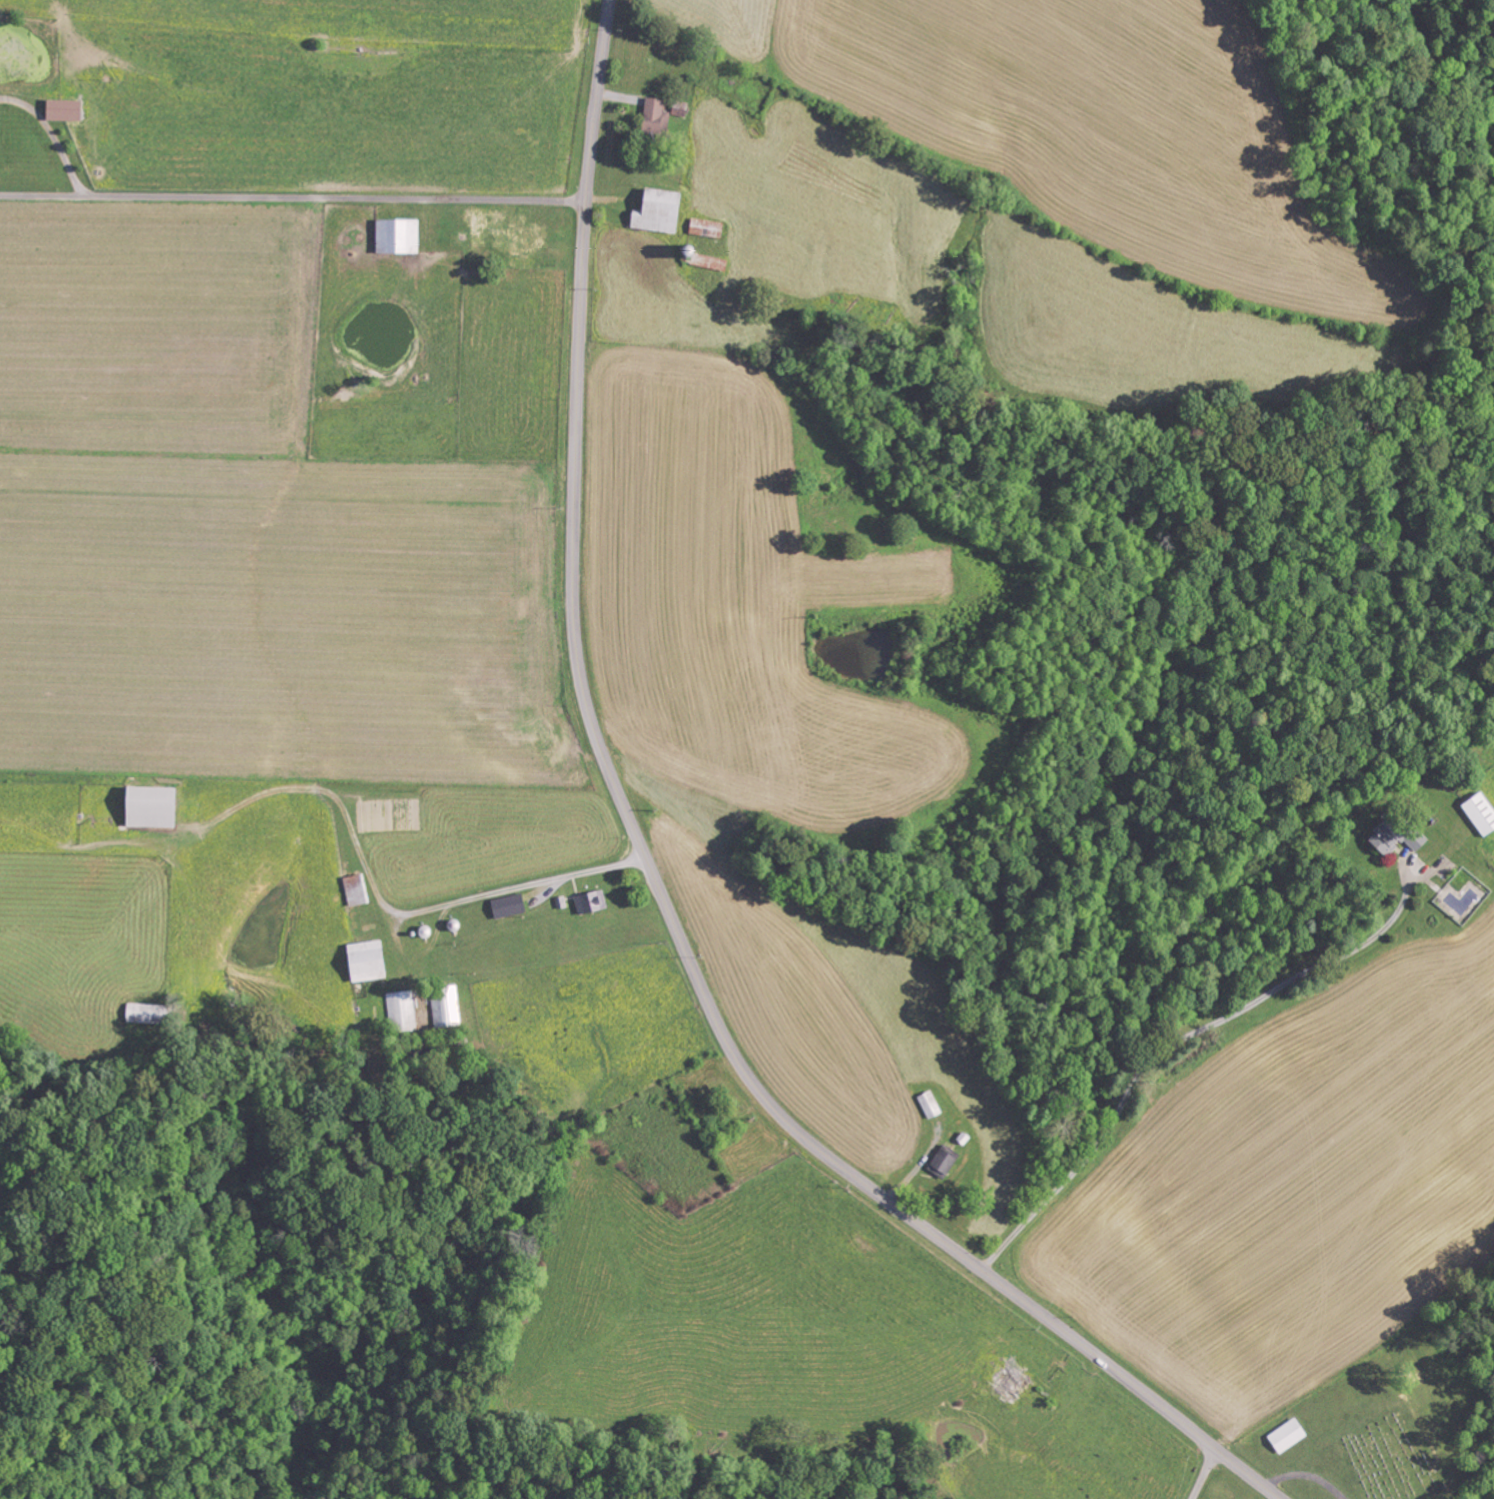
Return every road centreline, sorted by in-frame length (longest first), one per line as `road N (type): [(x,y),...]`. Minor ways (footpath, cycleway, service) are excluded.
road 1 (tertiary): [(1278,1498),(805,1139),(737,1060),(691,968),(601,753),(573,621),(578,320),(609,0)]
road 2 (residential): [(1132,1384),(1277,1219)]

